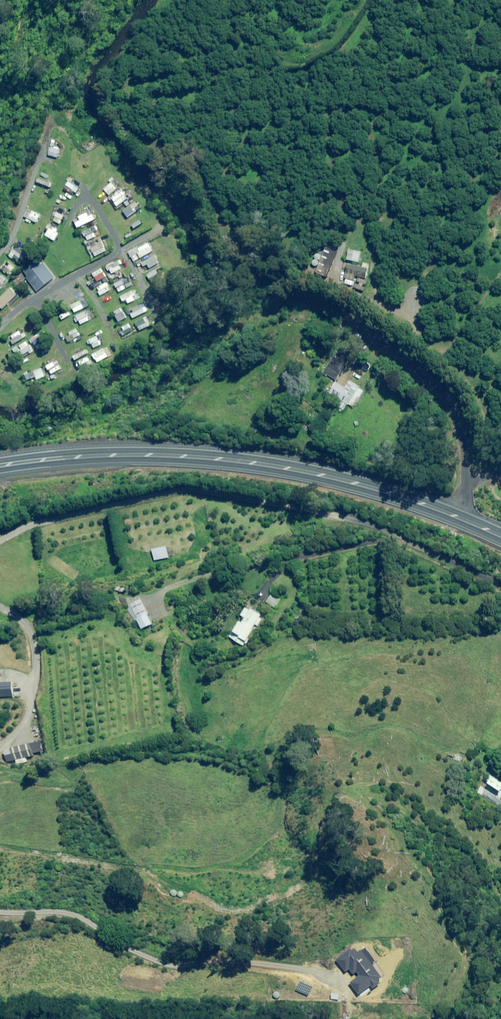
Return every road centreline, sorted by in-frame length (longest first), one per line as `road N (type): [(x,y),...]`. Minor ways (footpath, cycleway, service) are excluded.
road 1 (trunk): [(450,512),(300,465),(225,453),(85,452),(0,462)]
road 2 (residential): [(450,512),(459,426),(447,398),(344,313)]

